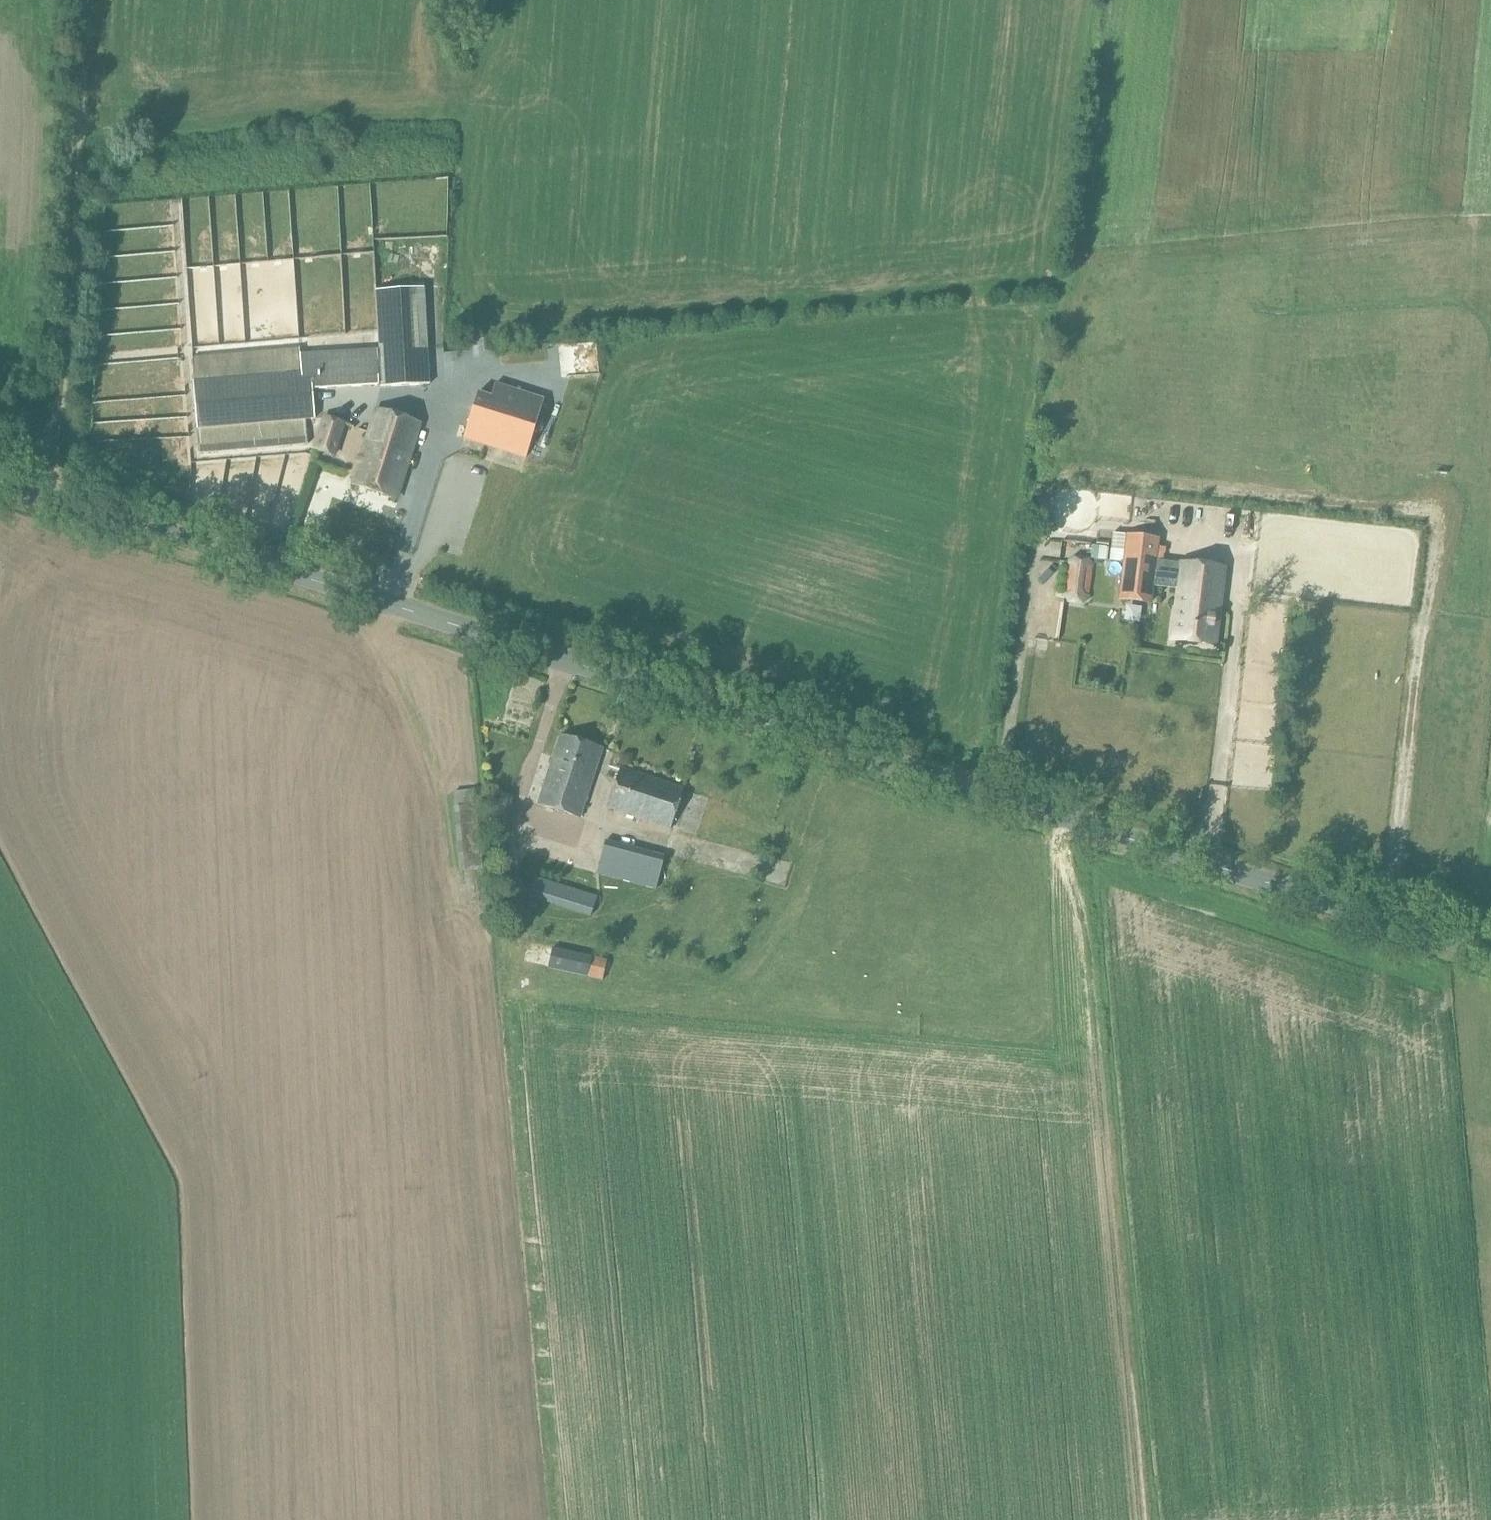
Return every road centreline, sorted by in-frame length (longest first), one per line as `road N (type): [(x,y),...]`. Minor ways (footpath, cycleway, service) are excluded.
road 1 (tertiary): [(1490,943),(0,472)]

